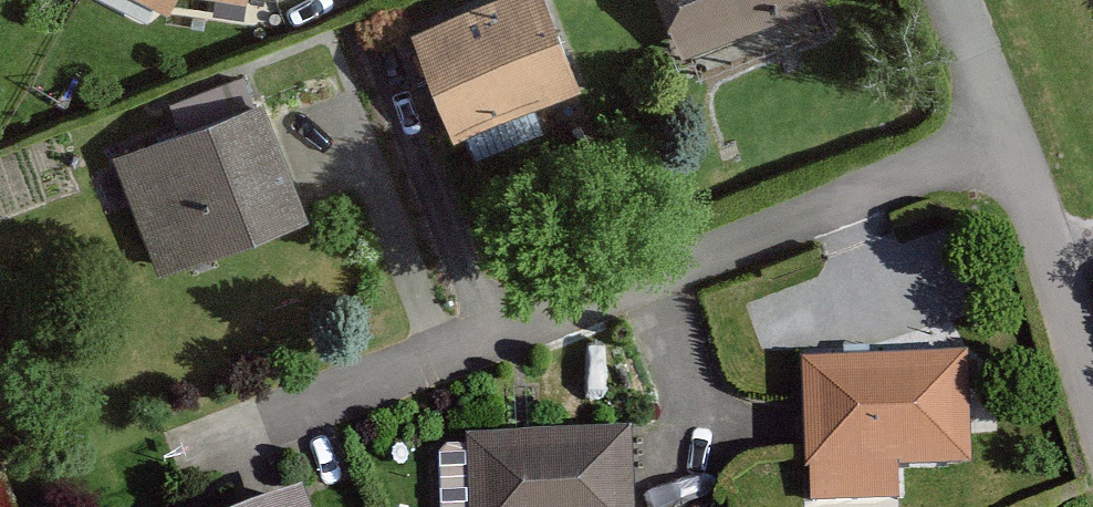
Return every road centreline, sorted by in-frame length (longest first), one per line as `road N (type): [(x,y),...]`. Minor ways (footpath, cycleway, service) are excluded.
road 1 (residential): [(1009,141),(485,330)]
road 2 (residential): [(386,44),(485,330)]
road 3 (residential): [(1092,376),(1063,272),(1009,141)]
road 4 (residential): [(485,330),(290,400)]
road 5 (residential): [(1009,141),(953,0)]

